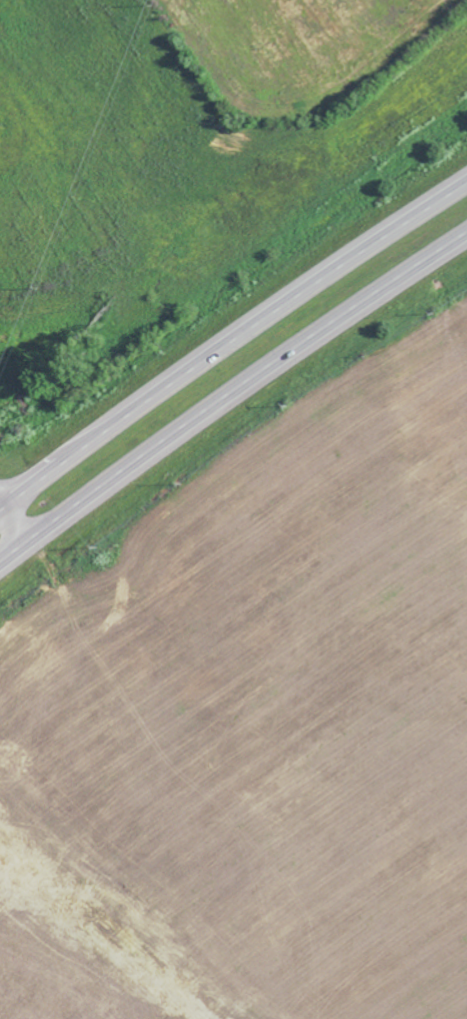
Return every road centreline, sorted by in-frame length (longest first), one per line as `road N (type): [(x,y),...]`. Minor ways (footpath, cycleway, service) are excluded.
road 1 (primary): [(0,567),(466,238)]
road 2 (primary): [(466,177),(0,504)]

